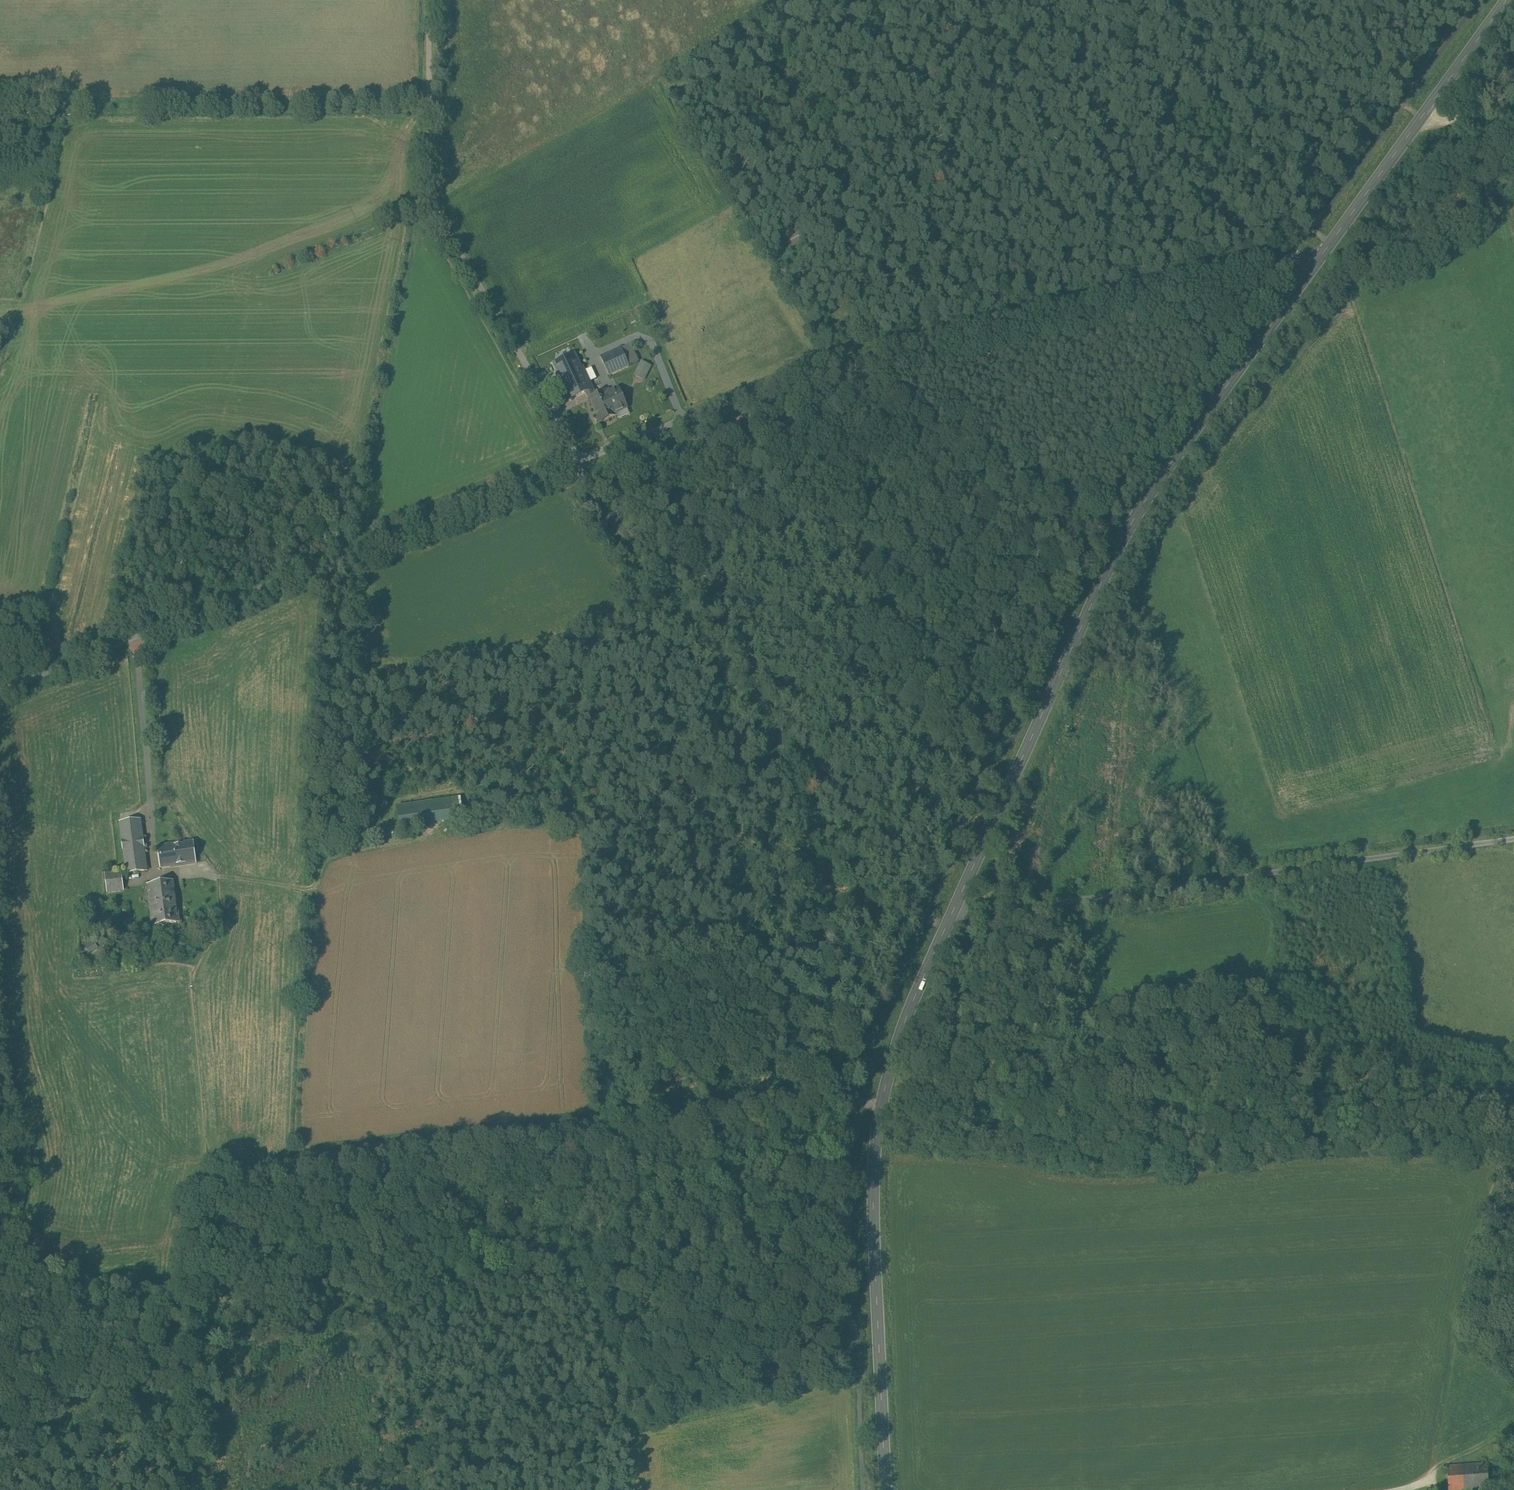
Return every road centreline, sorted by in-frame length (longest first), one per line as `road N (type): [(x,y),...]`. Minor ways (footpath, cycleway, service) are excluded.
road 1 (secondary): [(885,1489),(873,1183),(896,1047),(930,957),(1133,522),(1317,257)]
road 2 (unclassified): [(578,460),(833,358),(1317,257)]
road 3 (track): [(578,460),(613,531),(796,774),(831,1069),(856,1102)]
road 4 (track): [(852,1233),(264,1319),(212,1292)]
road 5 (unclassified): [(0,690),(578,460)]
road 6 (unclassified): [(578,460),(432,191),(430,0)]
road 7 (track): [(0,106),(431,103)]
road 8 (track): [(1431,1471),(1494,1182),(1513,1130)]
road 9 (secondary): [(1317,257),(1506,0)]
road 10 (track): [(1330,241),(1311,228),(1223,0)]
road 11 (track): [(197,1414),(229,1182)]
road 12 (track): [(0,1410),(197,1414)]
road 13 (track): [(363,848),(327,858),(313,888),(212,874)]

